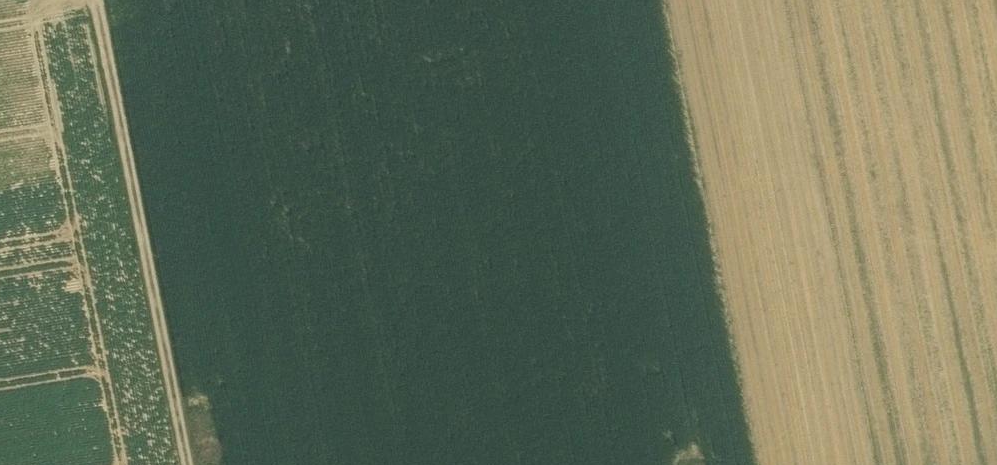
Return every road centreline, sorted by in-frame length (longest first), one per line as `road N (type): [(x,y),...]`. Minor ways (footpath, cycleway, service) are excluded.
road 1 (track): [(93,0),(187,464)]

